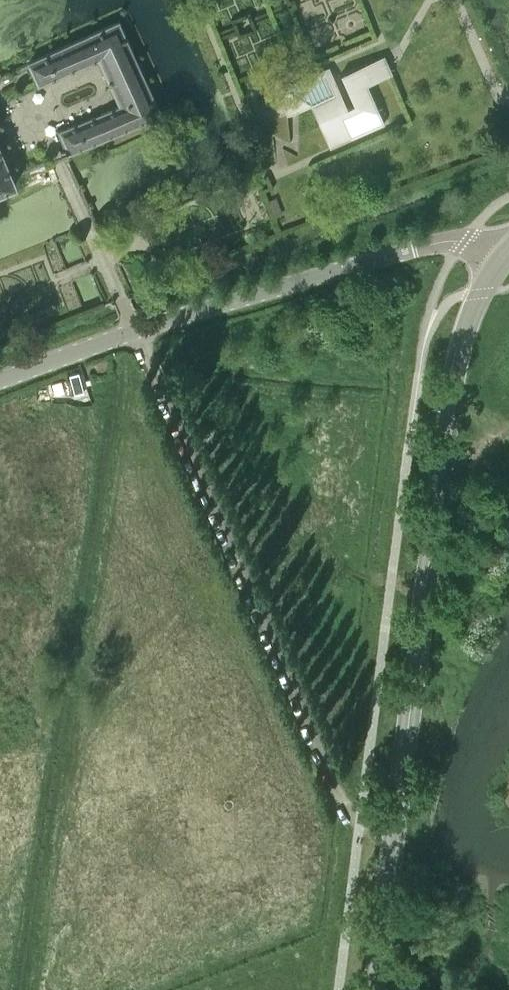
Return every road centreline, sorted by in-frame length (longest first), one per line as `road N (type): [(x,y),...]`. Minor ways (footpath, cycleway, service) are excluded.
road 1 (secondary): [(374,989),(458,359),(481,292),(508,251)]
road 2 (track): [(395,831),(360,829),(135,330)]
road 3 (unclassified): [(0,379),(135,330),(432,243),(508,251)]

